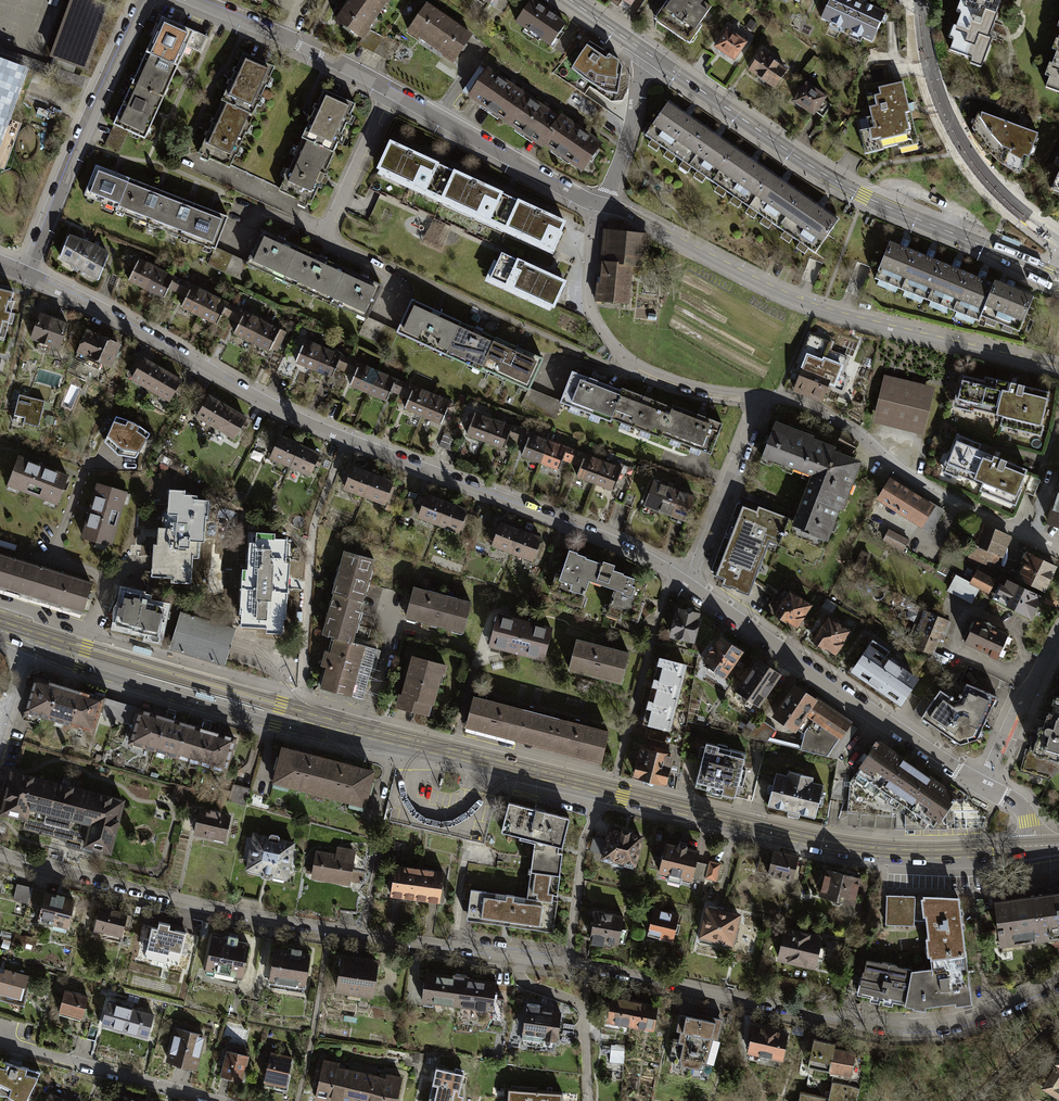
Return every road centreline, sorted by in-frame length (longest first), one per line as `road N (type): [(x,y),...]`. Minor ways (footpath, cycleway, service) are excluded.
road 1 (residential): [(673,575),(590,533),(293,418),(28,276)]
road 2 (residential): [(0,854),(209,906),(568,963)]
road 3 (residential): [(568,963),(909,1028),(938,1026),(1058,980)]
road 4 (residential): [(602,204),(818,307),(1058,369)]
road 5 (tertiary): [(1058,280),(838,182),(649,55)]
road 6 (residential): [(602,204),(311,50),(196,0)]
road 7 (tertiary): [(609,788),(862,846),(1033,846)]
road 8 (residential): [(982,785),(686,583)]
road 9 (residential): [(761,397),(817,407),(905,475),(1058,548)]
road 10 (tertiary): [(30,631),(45,655),(79,669),(299,731),(330,719)]
road 11 (tertiary): [(330,719),(30,631)]
road 12 (residential): [(602,204),(590,298),(613,343),(671,379),(761,397)]
road 13 (residential): [(28,276),(145,0)]
road 14 (residential): [(1058,241),(987,180),(964,148),(932,77),(921,0)]
road 15 (tertiary): [(330,719),(609,788)]
road 16 (residential): [(609,788),(673,575)]
road 17 (residential): [(211,1100),(0,1042)]
road 18 (residential): [(686,583),(761,397)]
road 19 (residential): [(568,963),(585,839),(609,788)]
road 20 (residential): [(1058,628),(982,785)]
road 21 (residential): [(602,204),(649,55)]

